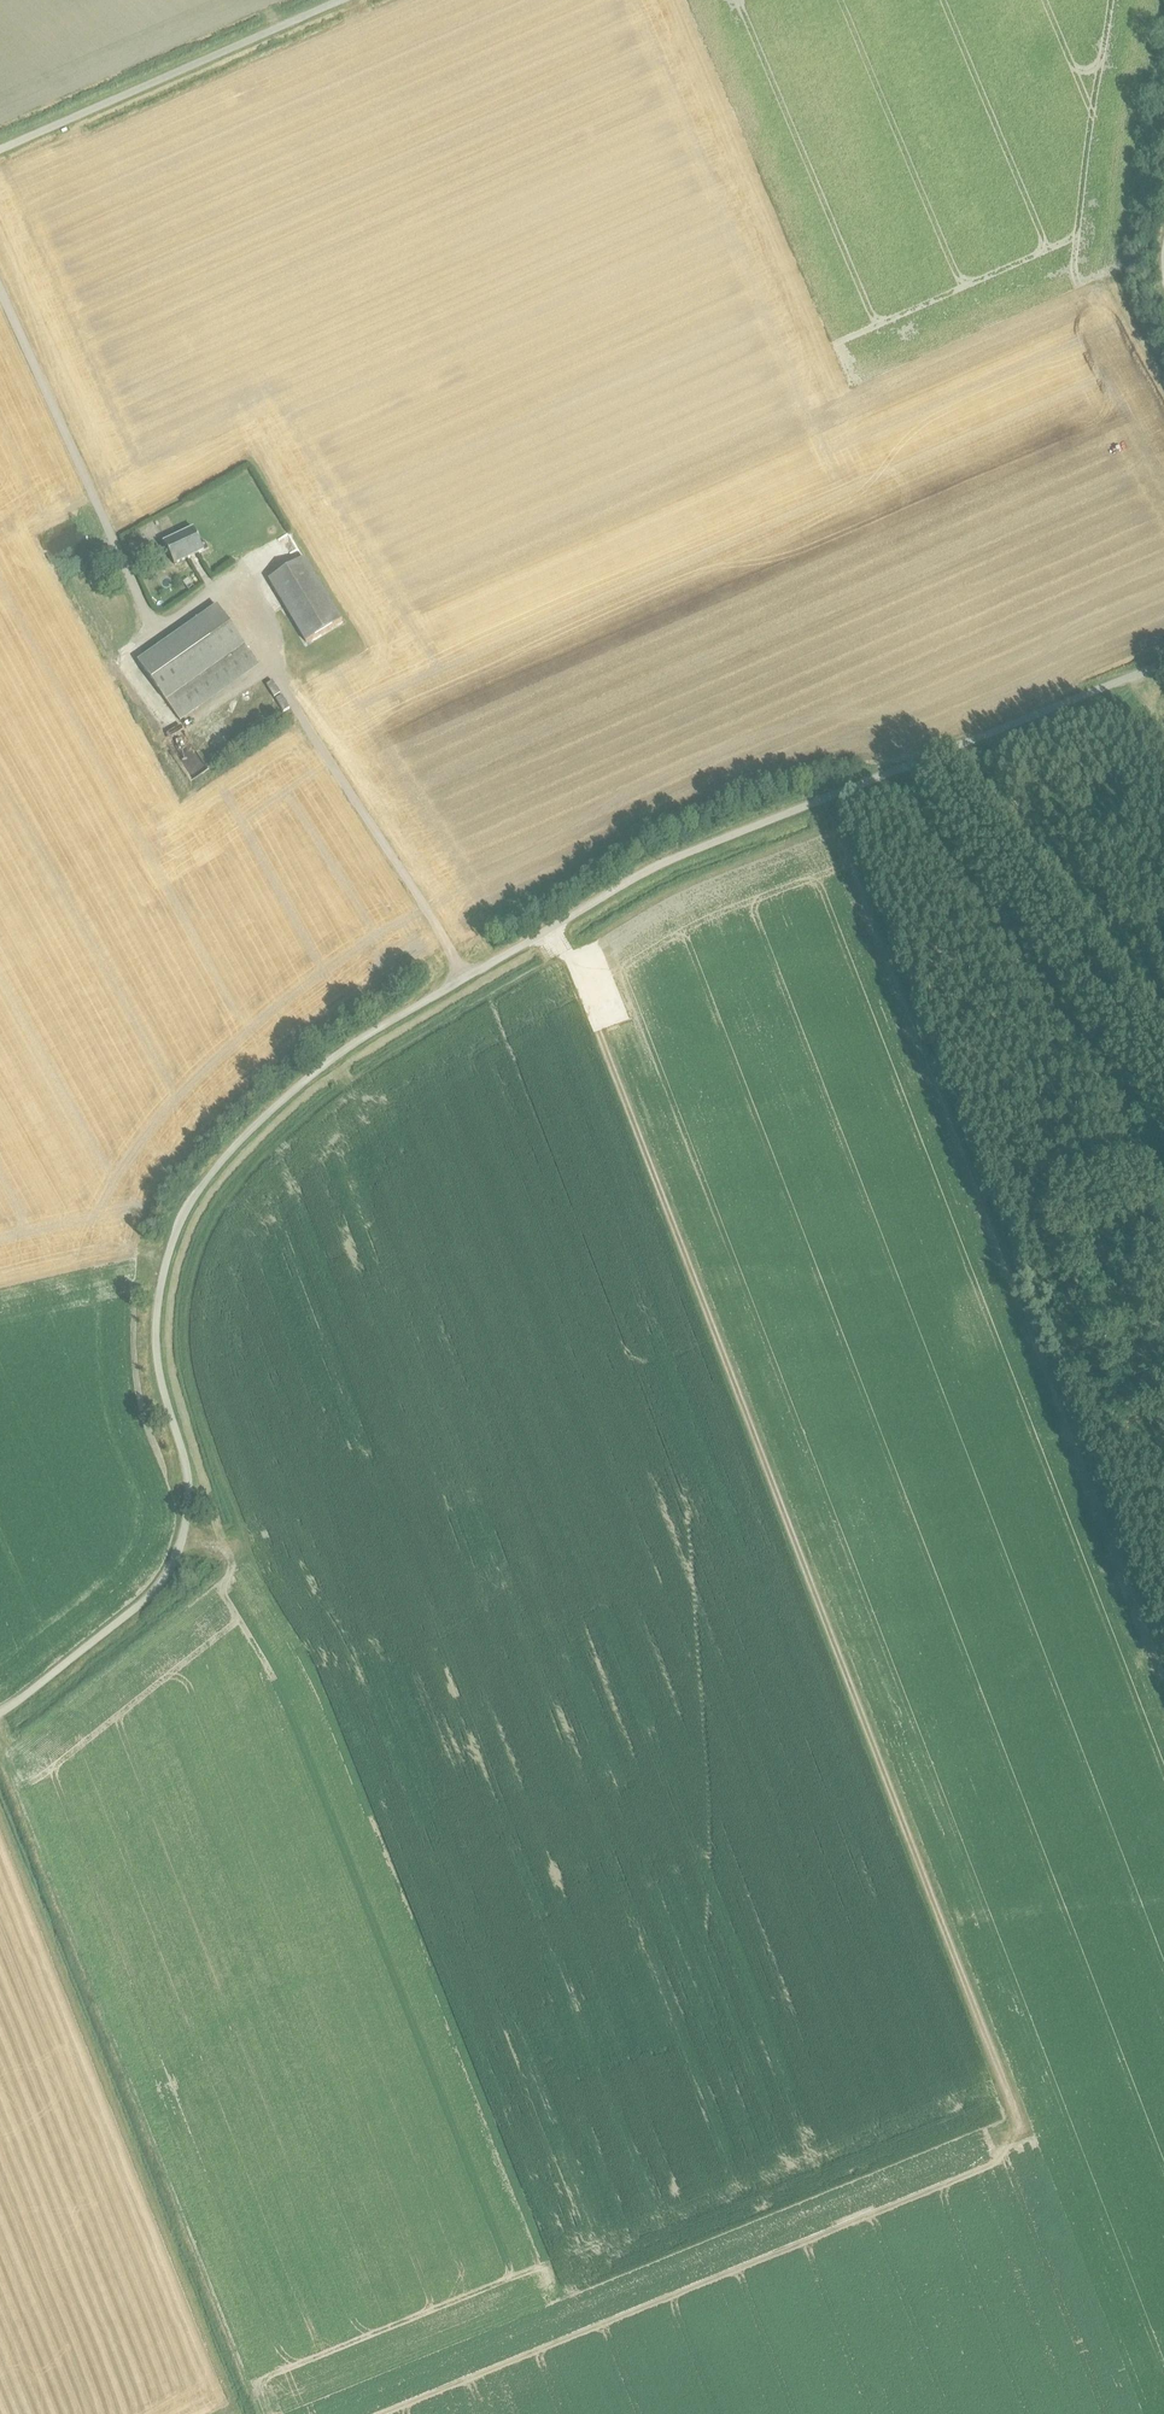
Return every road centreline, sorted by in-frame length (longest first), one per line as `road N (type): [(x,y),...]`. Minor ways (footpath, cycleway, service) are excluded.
road 1 (unclassified): [(0,1713),(170,1572),(189,1498),(158,1360),(157,1316),(171,1244),(202,1184),(313,1073),(666,863),(1163,664)]
road 2 (track): [(594,1033),(998,2060)]
road 3 (unclassified): [(0,148),(336,0)]
road 4 (track): [(466,978),(303,717)]

